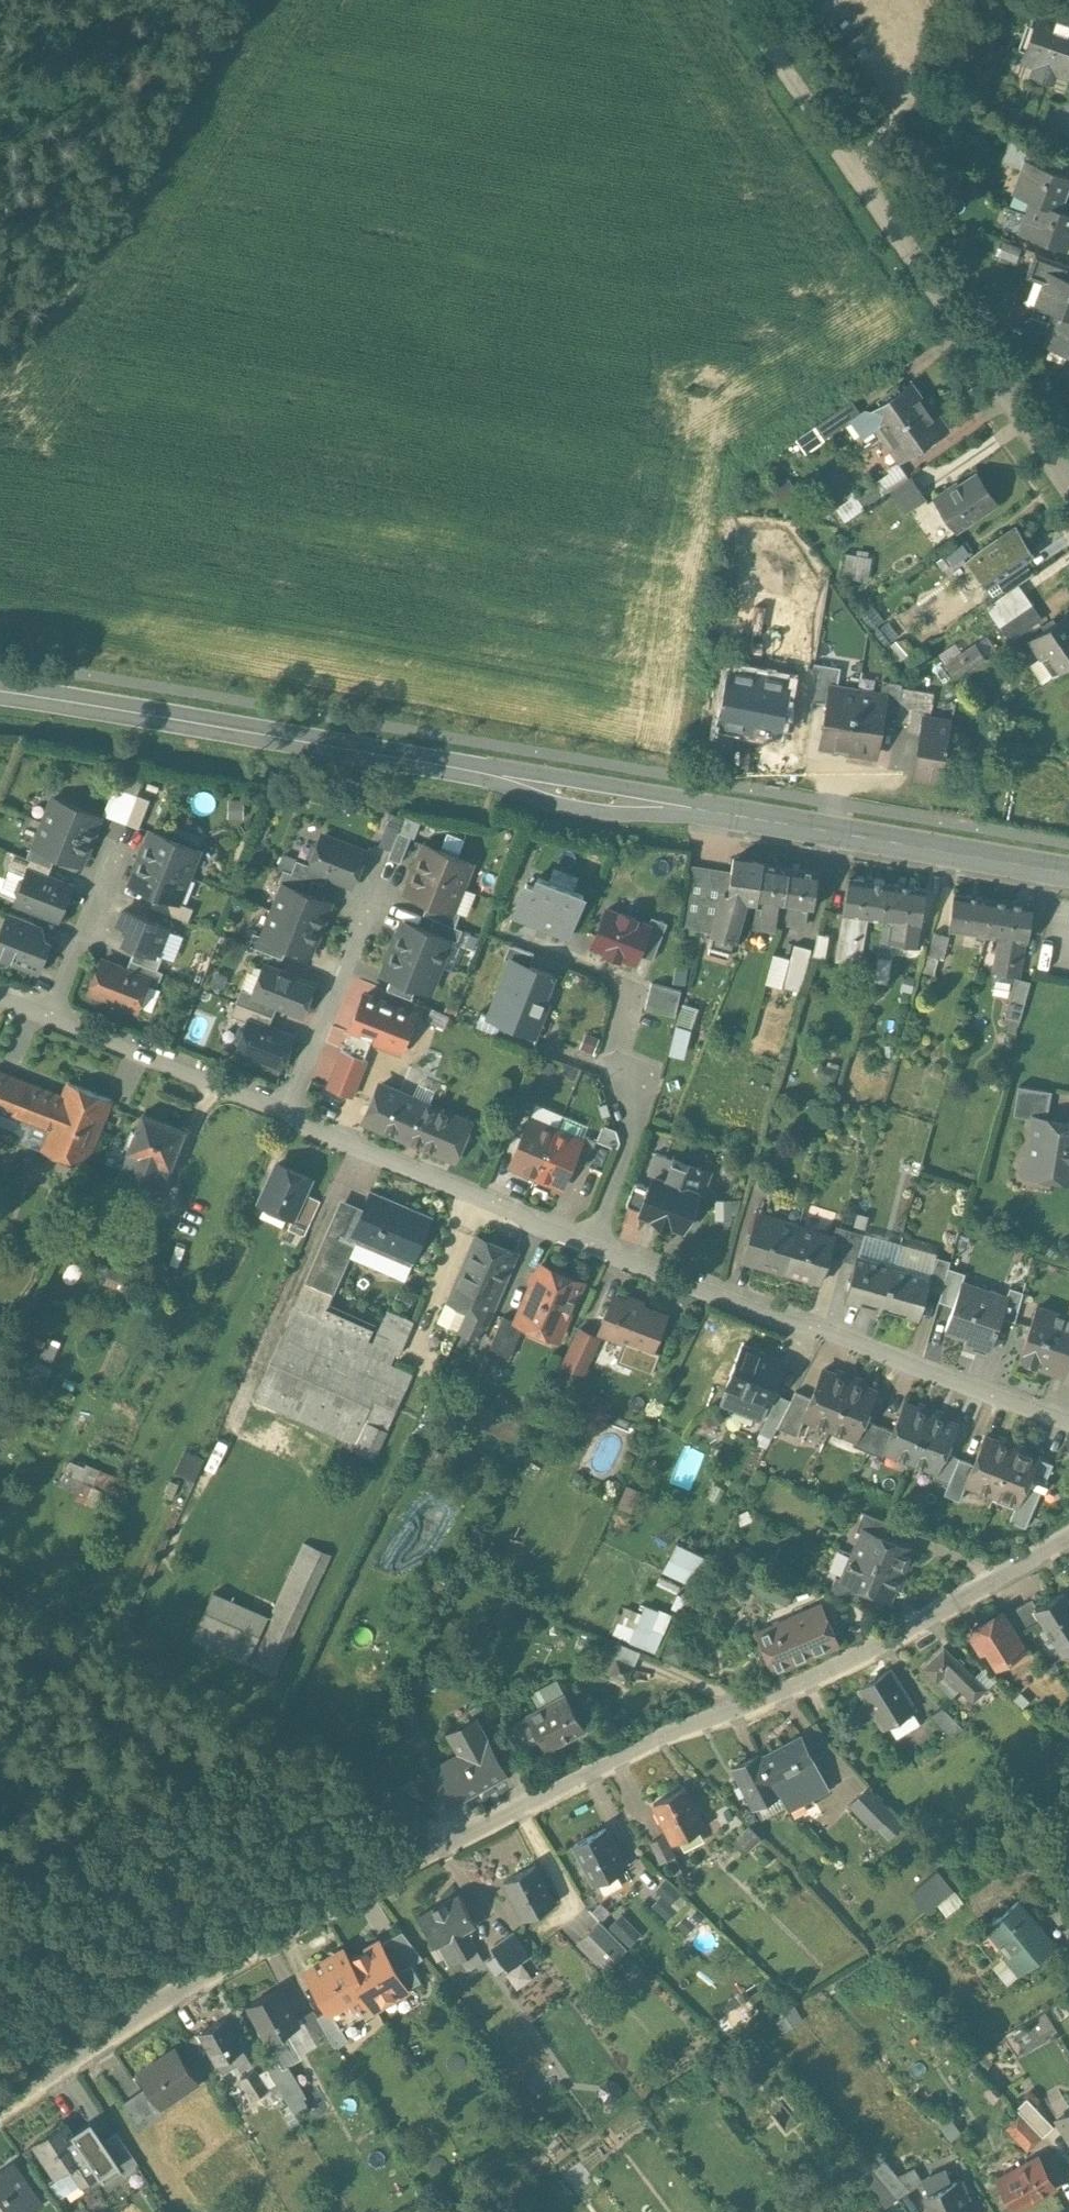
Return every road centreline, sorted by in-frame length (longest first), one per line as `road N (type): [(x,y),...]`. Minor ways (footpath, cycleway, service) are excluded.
road 1 (residential): [(1068,1534),(886,1645),(442,1842),(0,2106)]
road 2 (residential): [(1068,1424),(0,995)]
road 3 (secondary): [(0,695),(1068,871)]
road 4 (residential): [(1068,481),(743,0)]

